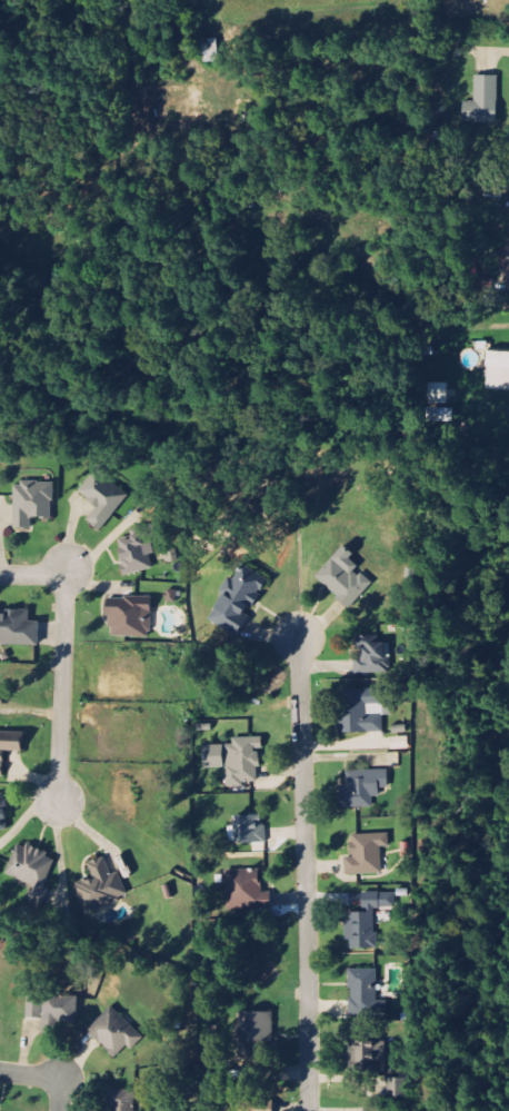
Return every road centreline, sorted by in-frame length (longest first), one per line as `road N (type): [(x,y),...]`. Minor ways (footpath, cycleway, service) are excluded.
road 1 (residential): [(310,1110),(300,638)]
road 2 (residential): [(0,574),(64,574),(61,798)]

